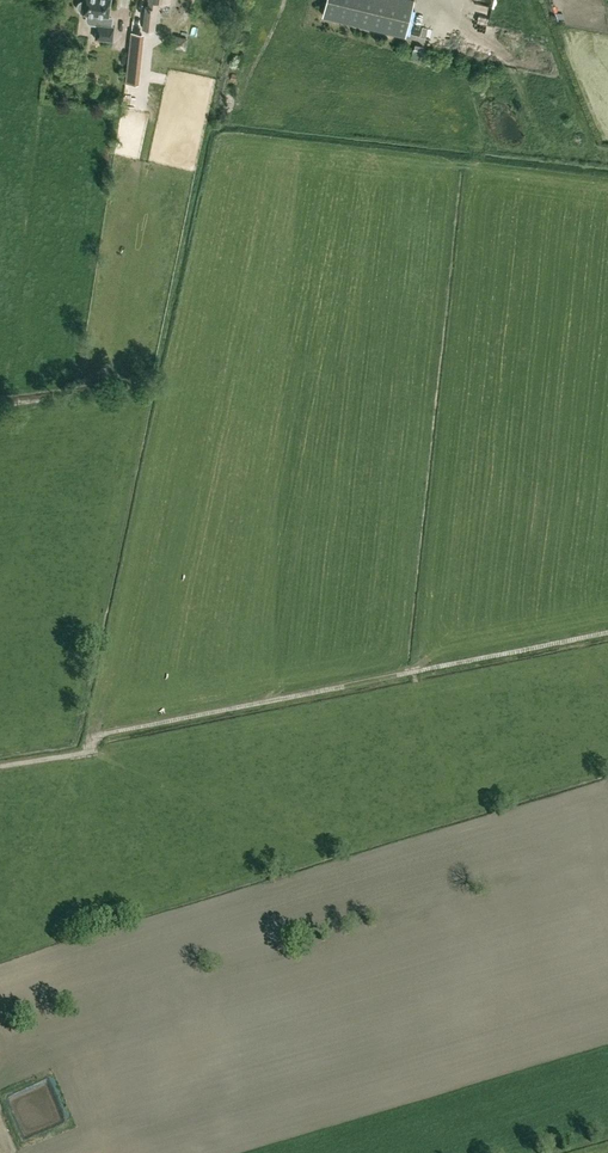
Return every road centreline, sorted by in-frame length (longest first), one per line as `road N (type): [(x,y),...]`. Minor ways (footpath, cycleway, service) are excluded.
road 1 (track): [(0,767),(84,753),(100,734),(607,632)]

